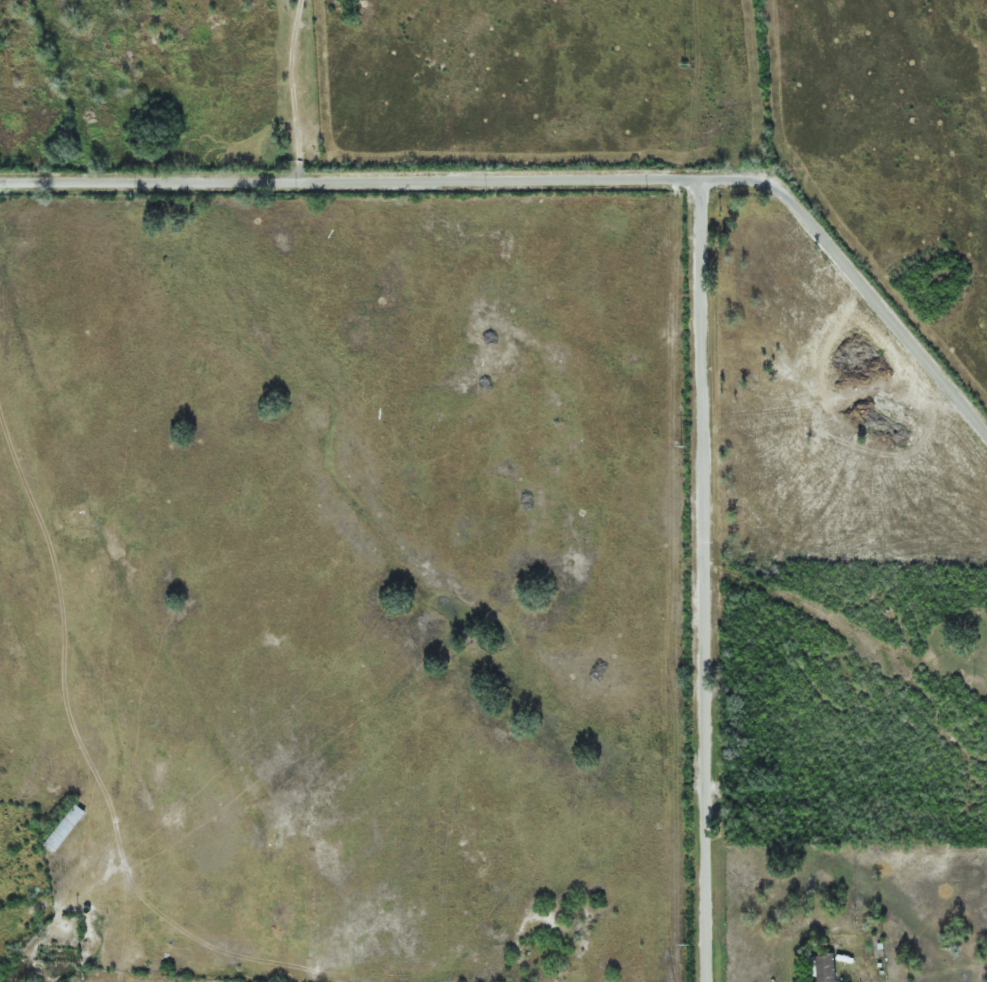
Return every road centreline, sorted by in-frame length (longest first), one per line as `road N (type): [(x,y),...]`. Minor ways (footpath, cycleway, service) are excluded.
road 1 (residential): [(0,183),(759,181),(787,199),(986,440)]

